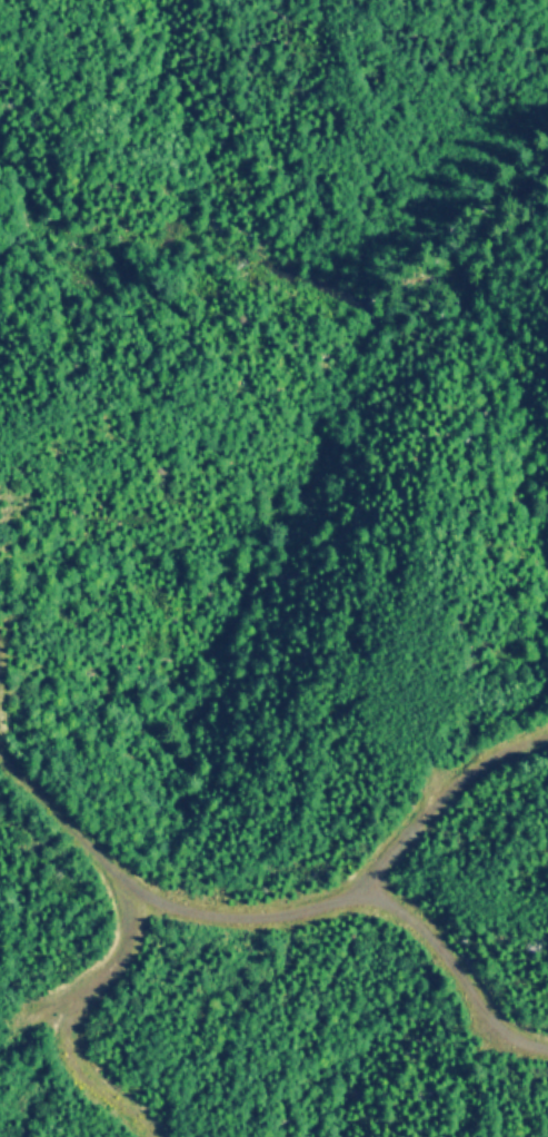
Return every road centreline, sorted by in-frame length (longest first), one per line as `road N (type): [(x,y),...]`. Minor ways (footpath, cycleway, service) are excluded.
road 1 (track): [(547,991),(479,1001),(337,927),(180,878),(91,823),(0,667)]

